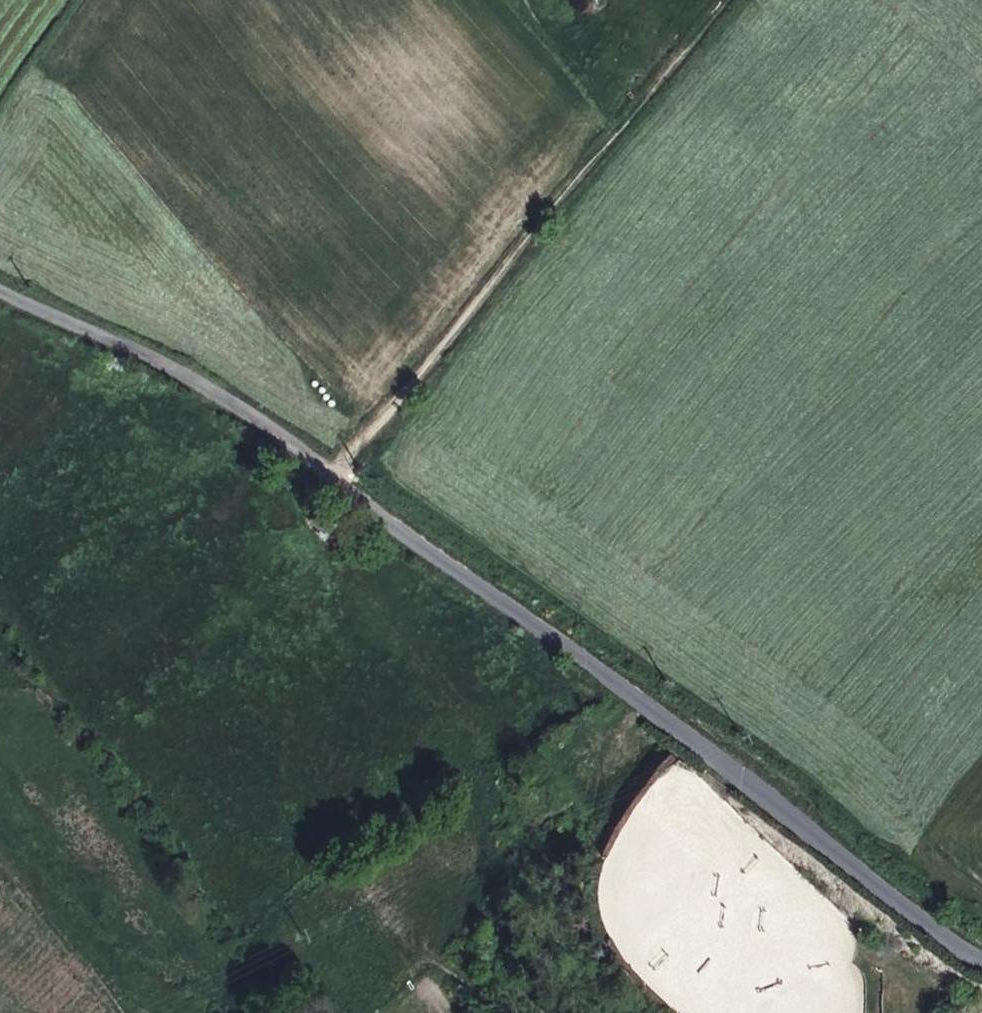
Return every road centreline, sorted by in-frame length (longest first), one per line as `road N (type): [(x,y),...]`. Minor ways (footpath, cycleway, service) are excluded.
road 1 (unclassified): [(981,987),(925,970),(619,665),(343,465),(0,287)]

